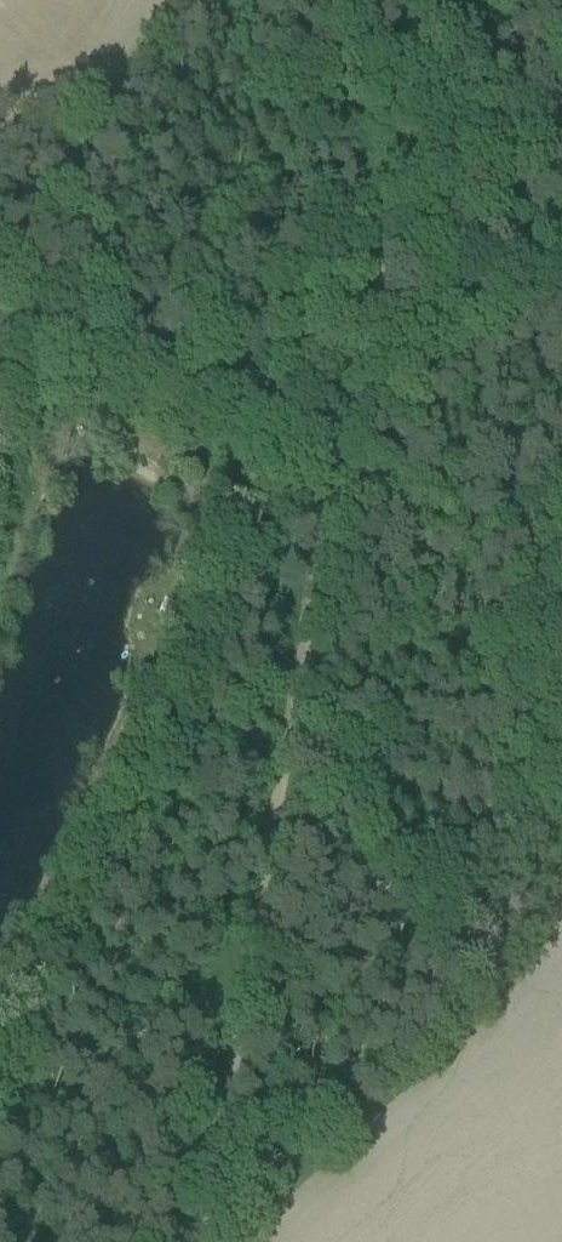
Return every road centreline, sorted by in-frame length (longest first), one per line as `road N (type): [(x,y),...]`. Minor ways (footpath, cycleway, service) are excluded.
road 1 (track): [(424,0),(198,1241)]

